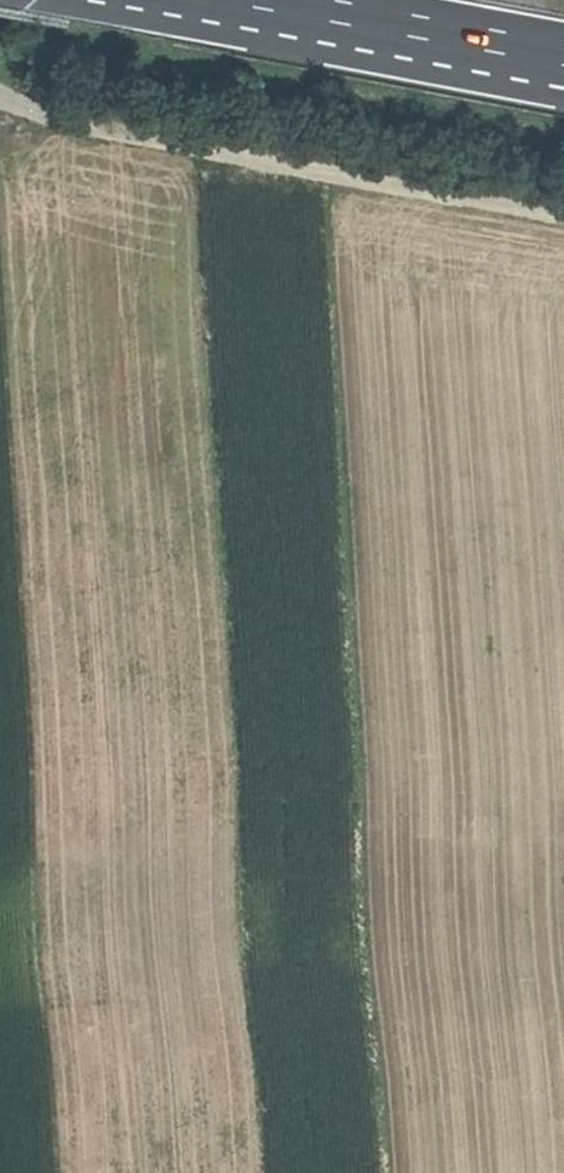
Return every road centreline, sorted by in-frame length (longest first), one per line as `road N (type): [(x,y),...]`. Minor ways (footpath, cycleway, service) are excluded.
road 1 (trunk): [(349,0),(563,40)]

